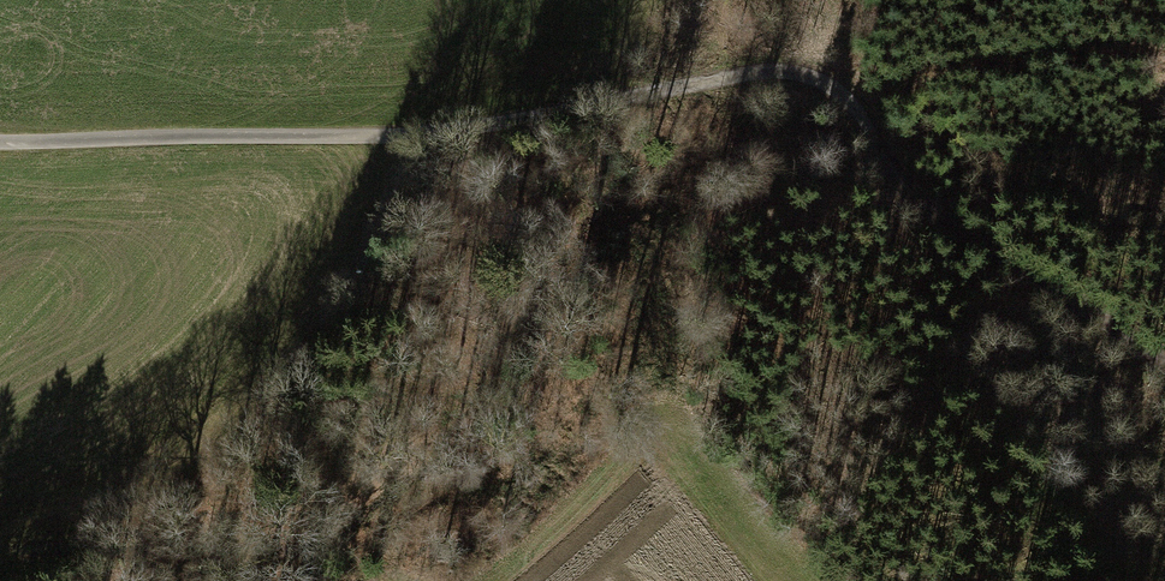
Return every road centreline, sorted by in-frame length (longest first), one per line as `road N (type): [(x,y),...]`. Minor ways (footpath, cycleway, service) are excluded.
road 1 (track): [(1164,367),(1129,346),(1035,261),(911,187),(856,110),(819,79),(778,71),(414,135),(0,142)]
road 2 (motorway): [(673,580),(1030,0)]
road 3 (motorway): [(854,0),(497,580)]

